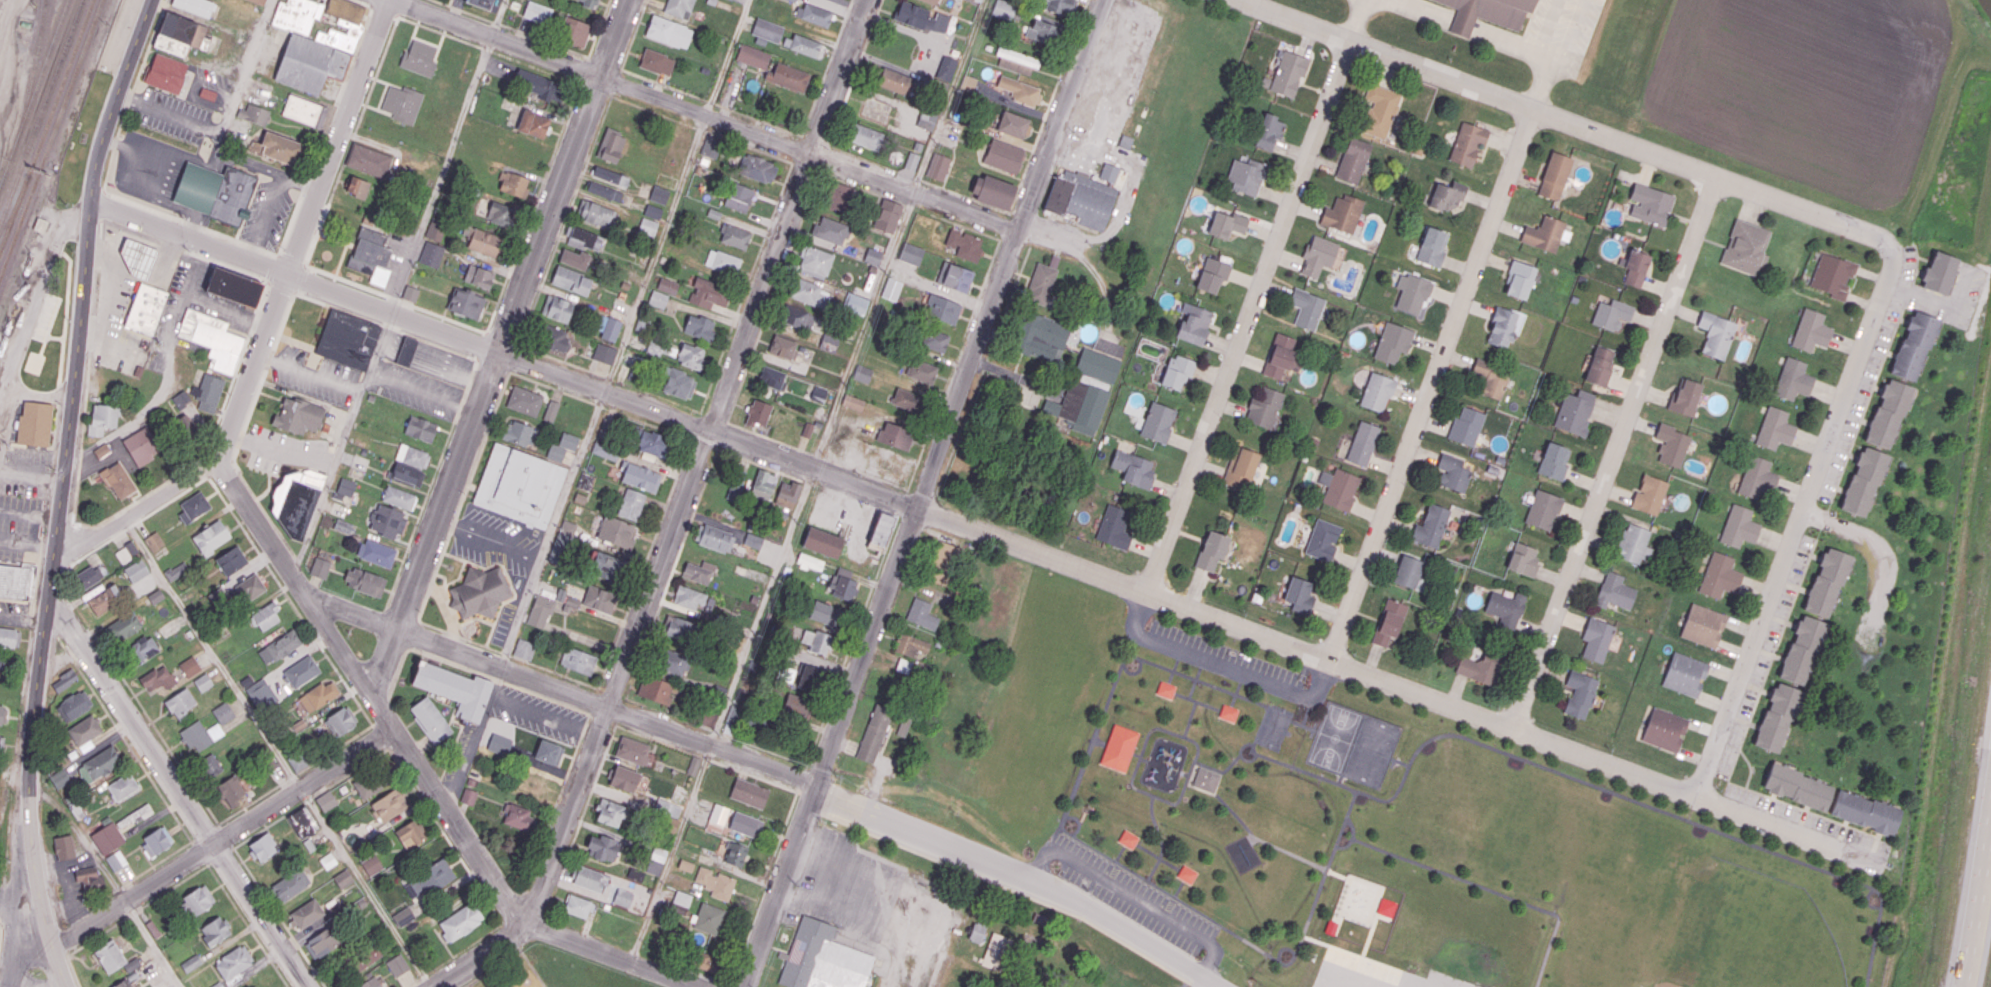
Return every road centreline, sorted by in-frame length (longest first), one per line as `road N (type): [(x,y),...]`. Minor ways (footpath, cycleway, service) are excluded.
road 1 (residential): [(90,200),(1784,827)]
road 2 (secondary): [(90,200),(28,793),(40,893),(67,986)]
road 3 (residential): [(218,460),(524,923),(702,986)]
road 4 (residential): [(1241,0),(1889,241)]
road 5 (residential): [(392,0),(1018,232)]
road 6 (residential): [(709,429),(535,909),(430,986)]
road 7 (residential): [(1889,241),(1895,252),(1885,284),(1697,796)]
road 8 (residential): [(1350,39),(1147,591)]
road 9 (residential): [(1537,109),(1330,659)]
road 10 (residential): [(1719,178),(1517,728)]
road 11 (residential): [(309,594),(815,786)]
road 12 (residential): [(920,507),(1105,0)]
road 13 (residential): [(920,507),(742,986)]
road 14 (residential): [(49,596),(308,986)]
road 15 (residential): [(709,429),(866,0)]
road 16 (residential): [(394,730),(126,901),(49,934)]
road 17 (residential): [(500,352),(629,0)]
road 18 (residential): [(500,352),(373,693)]
road 19 (residential): [(288,273),(392,0)]
road 20 (residential): [(90,200),(62,227),(0,398)]
road 21 (secondary): [(152,0),(105,125),(90,200)]
road 22 (residential): [(288,273),(218,460)]
road 23 (residential): [(54,552),(85,542),(218,460)]
road 24 (motorway): [(1990,827),(1964,986)]

